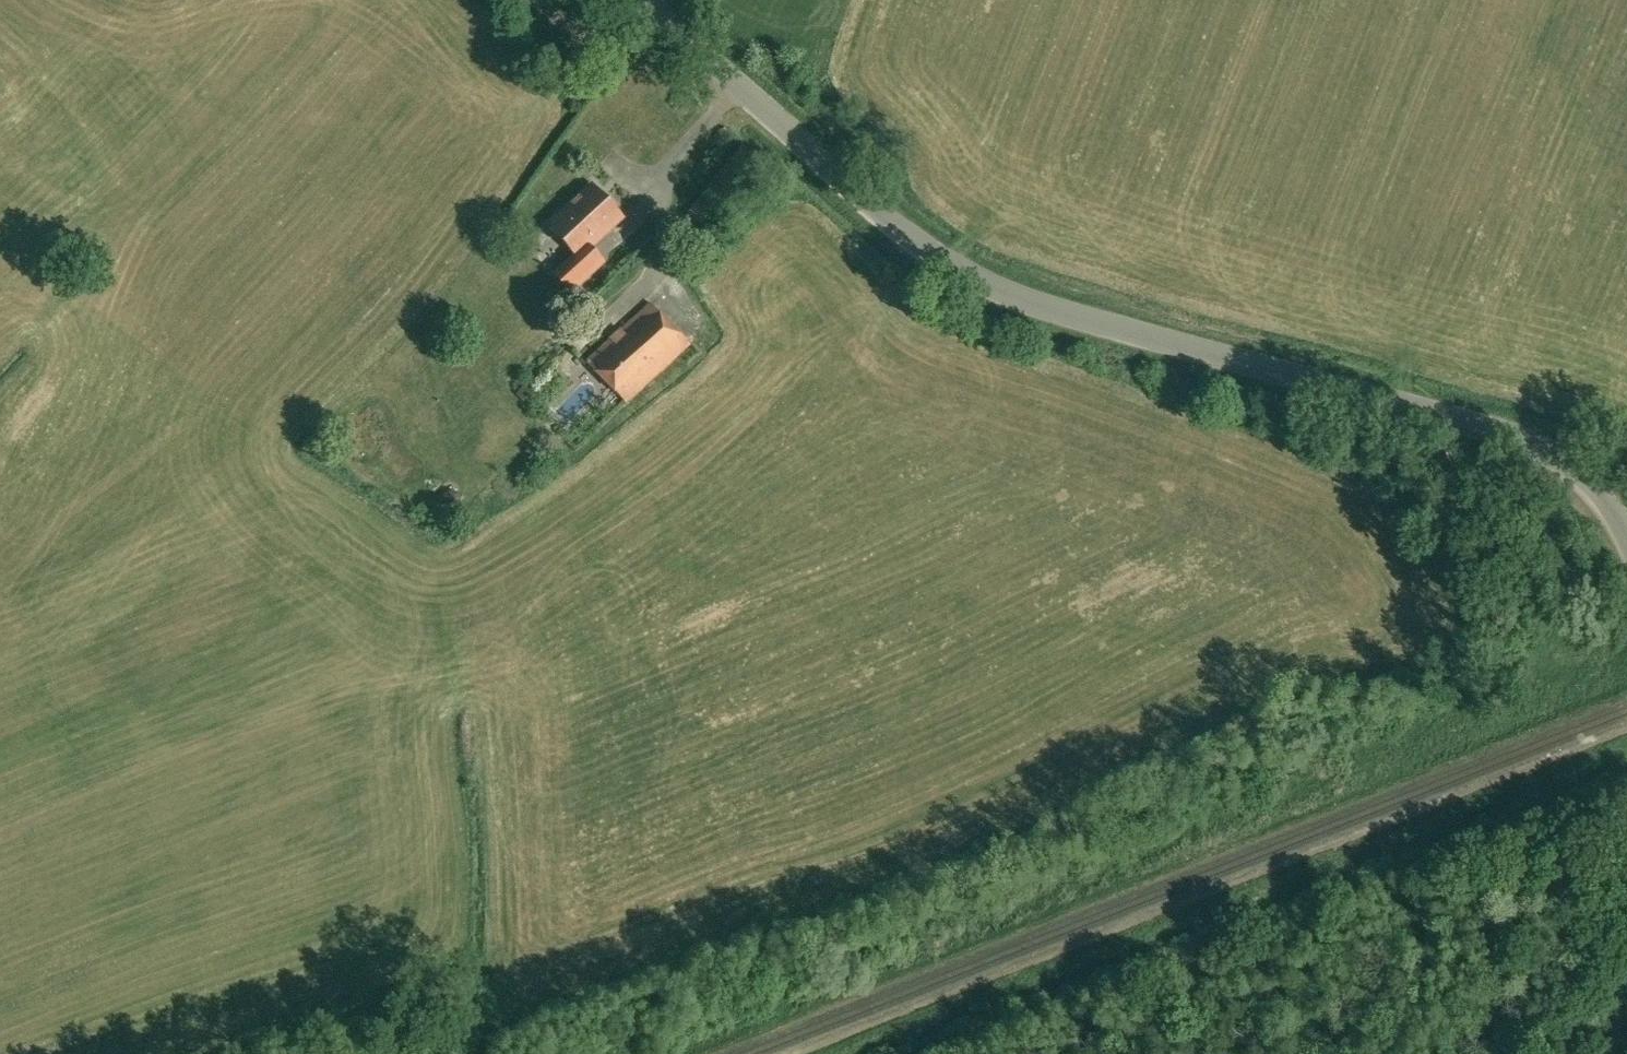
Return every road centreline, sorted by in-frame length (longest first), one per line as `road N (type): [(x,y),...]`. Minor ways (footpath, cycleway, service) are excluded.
road 1 (unclassified): [(1626,550),(1603,501),(1569,467),(1524,449),(1162,372),(955,303),(715,98),(638,0)]
road 2 (track): [(521,0),(570,29),(639,2)]

